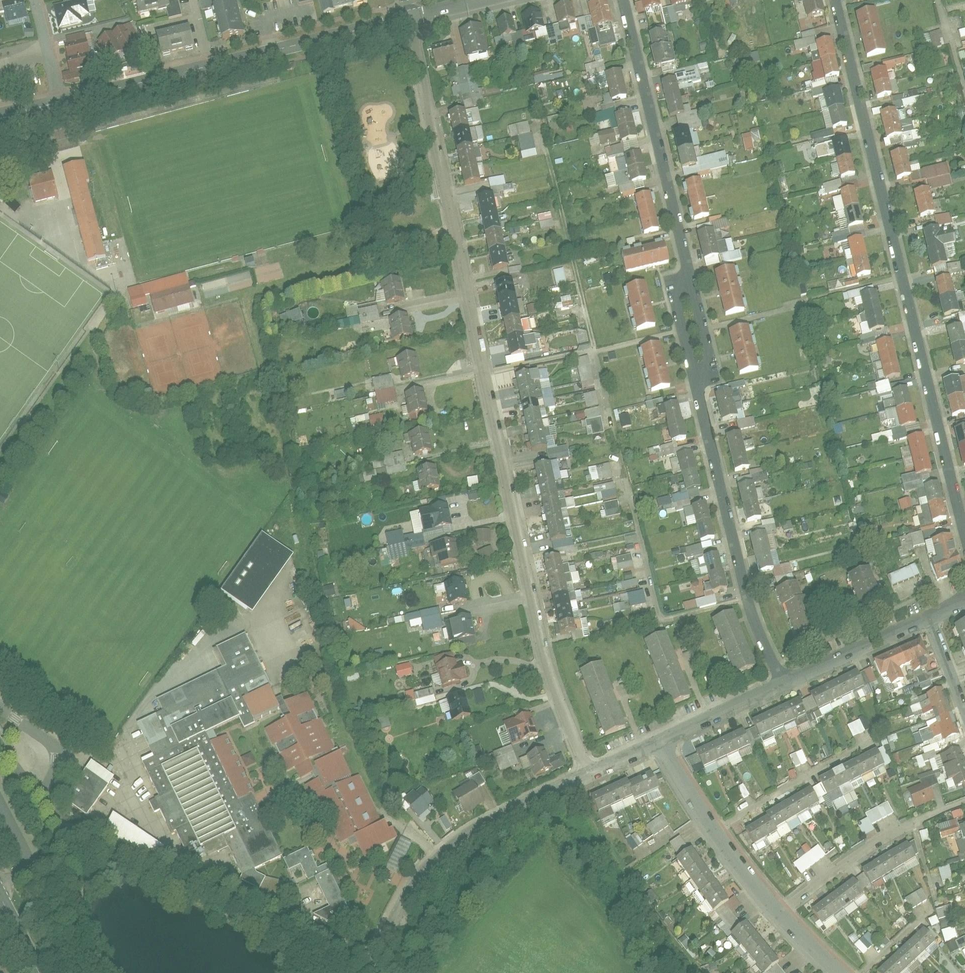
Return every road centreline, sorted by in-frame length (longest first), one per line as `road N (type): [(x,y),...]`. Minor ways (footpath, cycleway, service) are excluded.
road 1 (residential): [(410,15),(549,682),(589,774)]
road 2 (residential): [(835,0),(964,531)]
road 3 (residential): [(692,374),(746,598),(783,684)]
road 4 (residential): [(372,957),(436,856),(474,827),(589,774)]
road 5 (residential): [(621,0),(690,276)]
road 6 (residential): [(781,911),(894,832),(964,801)]
road 7 (tertiary): [(410,15),(204,68)]
road 8 (residential): [(658,741),(715,830),(781,911)]
road 9 (residential): [(783,684),(932,618)]
road 10 (tertiary): [(204,68),(61,100)]
road 11 (residential): [(658,741),(783,684)]

